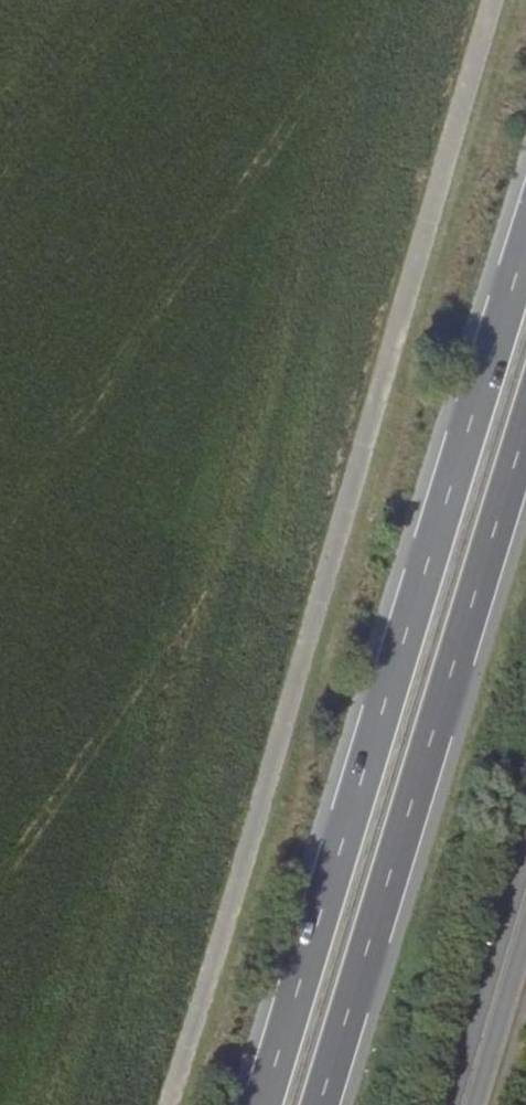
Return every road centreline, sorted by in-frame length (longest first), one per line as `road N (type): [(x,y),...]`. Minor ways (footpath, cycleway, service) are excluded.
road 1 (unclassified): [(499,0),(173,1104)]
road 2 (trunk): [(525,305),(274,1104)]
road 3 (trunk): [(324,1104),(525,454)]
road 4 (unclassified): [(467,1104),(525,915)]

